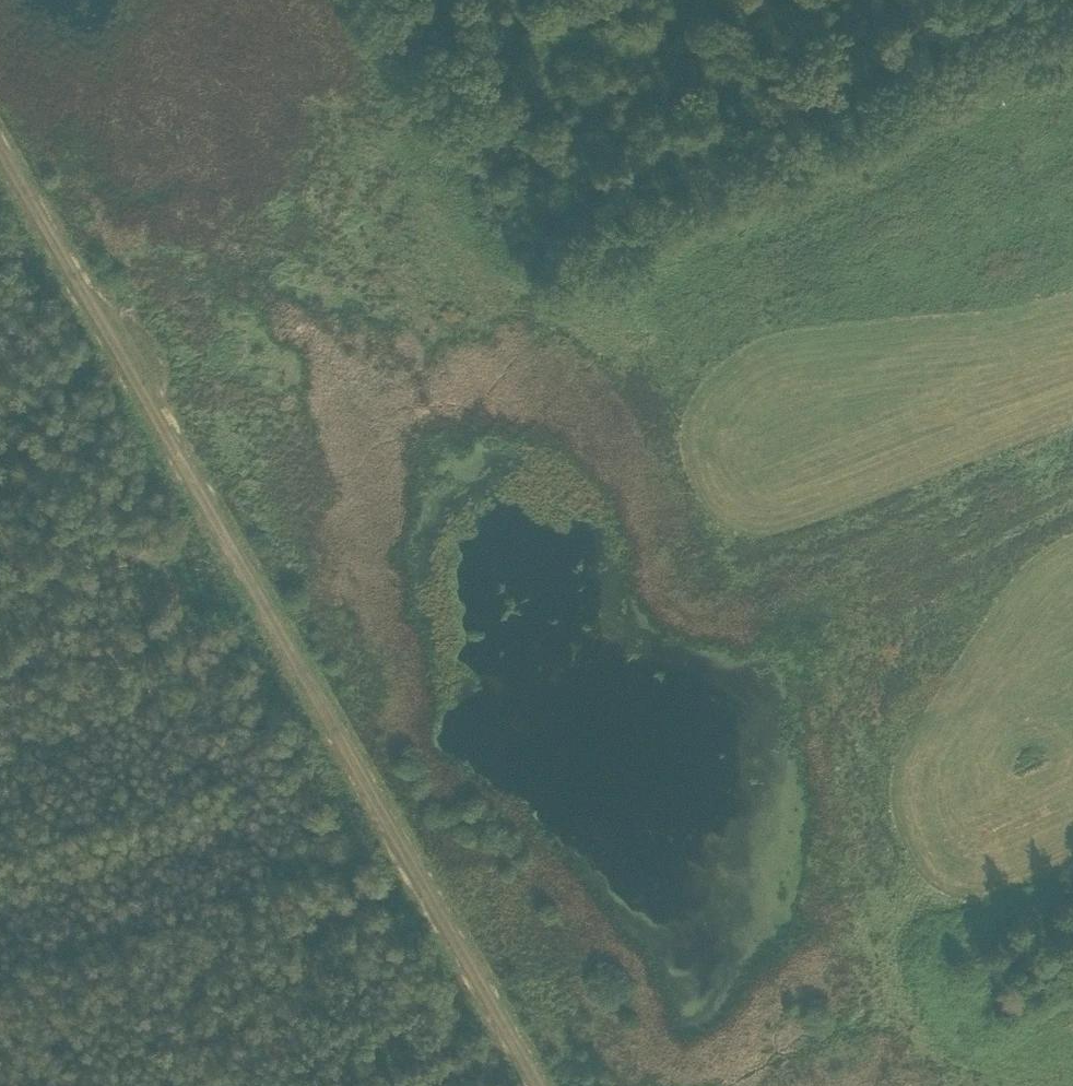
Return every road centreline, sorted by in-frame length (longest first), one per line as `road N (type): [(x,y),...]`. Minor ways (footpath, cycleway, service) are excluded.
road 1 (track): [(539,1085),(0,154)]

